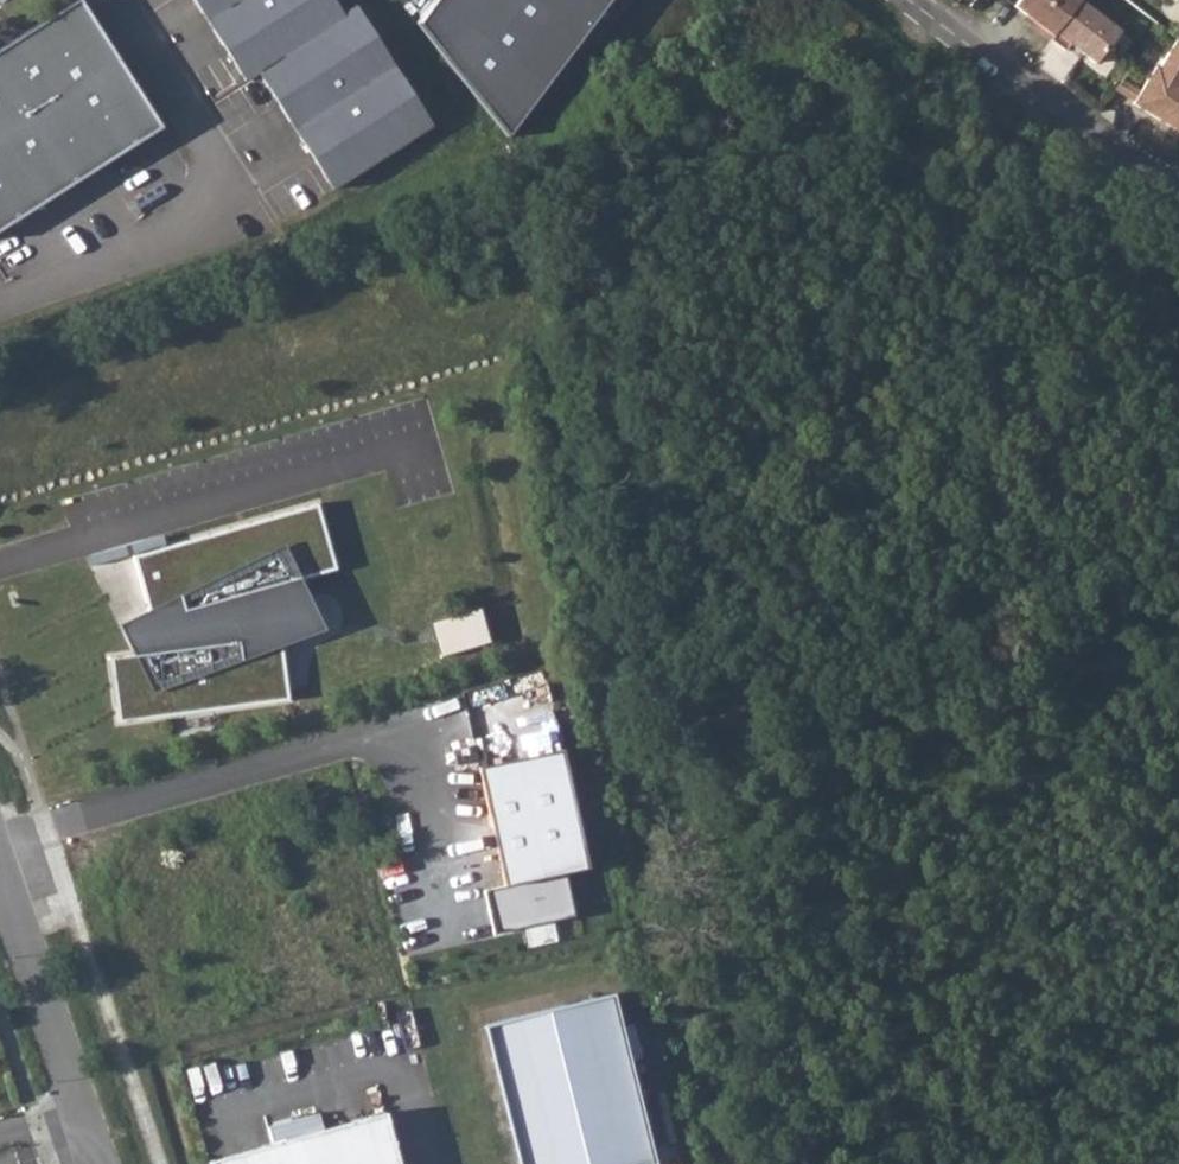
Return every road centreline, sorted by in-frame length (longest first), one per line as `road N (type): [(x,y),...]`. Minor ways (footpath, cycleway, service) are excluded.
road 1 (residential): [(911,0),(1178,196)]
road 2 (residential): [(0,857),(98,1163)]

